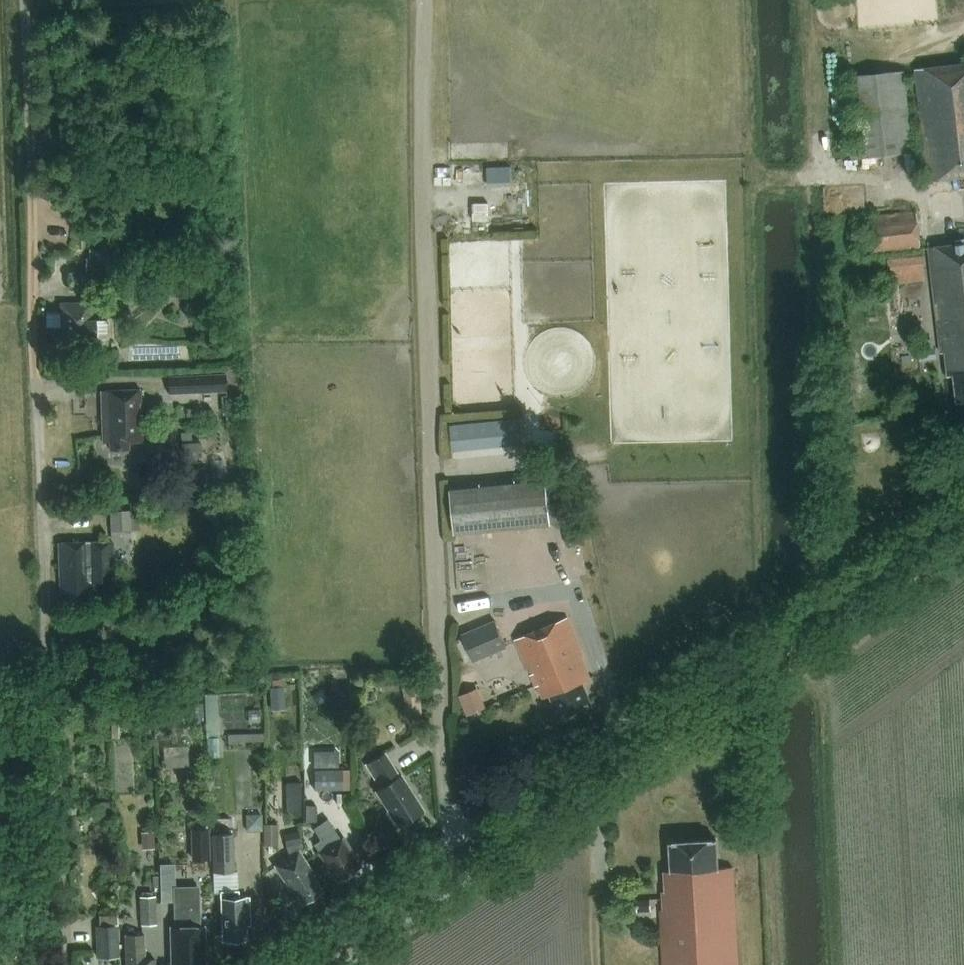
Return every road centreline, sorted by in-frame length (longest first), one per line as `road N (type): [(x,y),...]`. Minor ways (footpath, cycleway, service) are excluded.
road 1 (track): [(22,0),(39,541),(63,964)]
road 2 (track): [(457,860),(436,706),(421,0)]
road 3 (secondary): [(300,964),(963,510)]
road 4 (track): [(595,765),(603,794),(596,964)]

